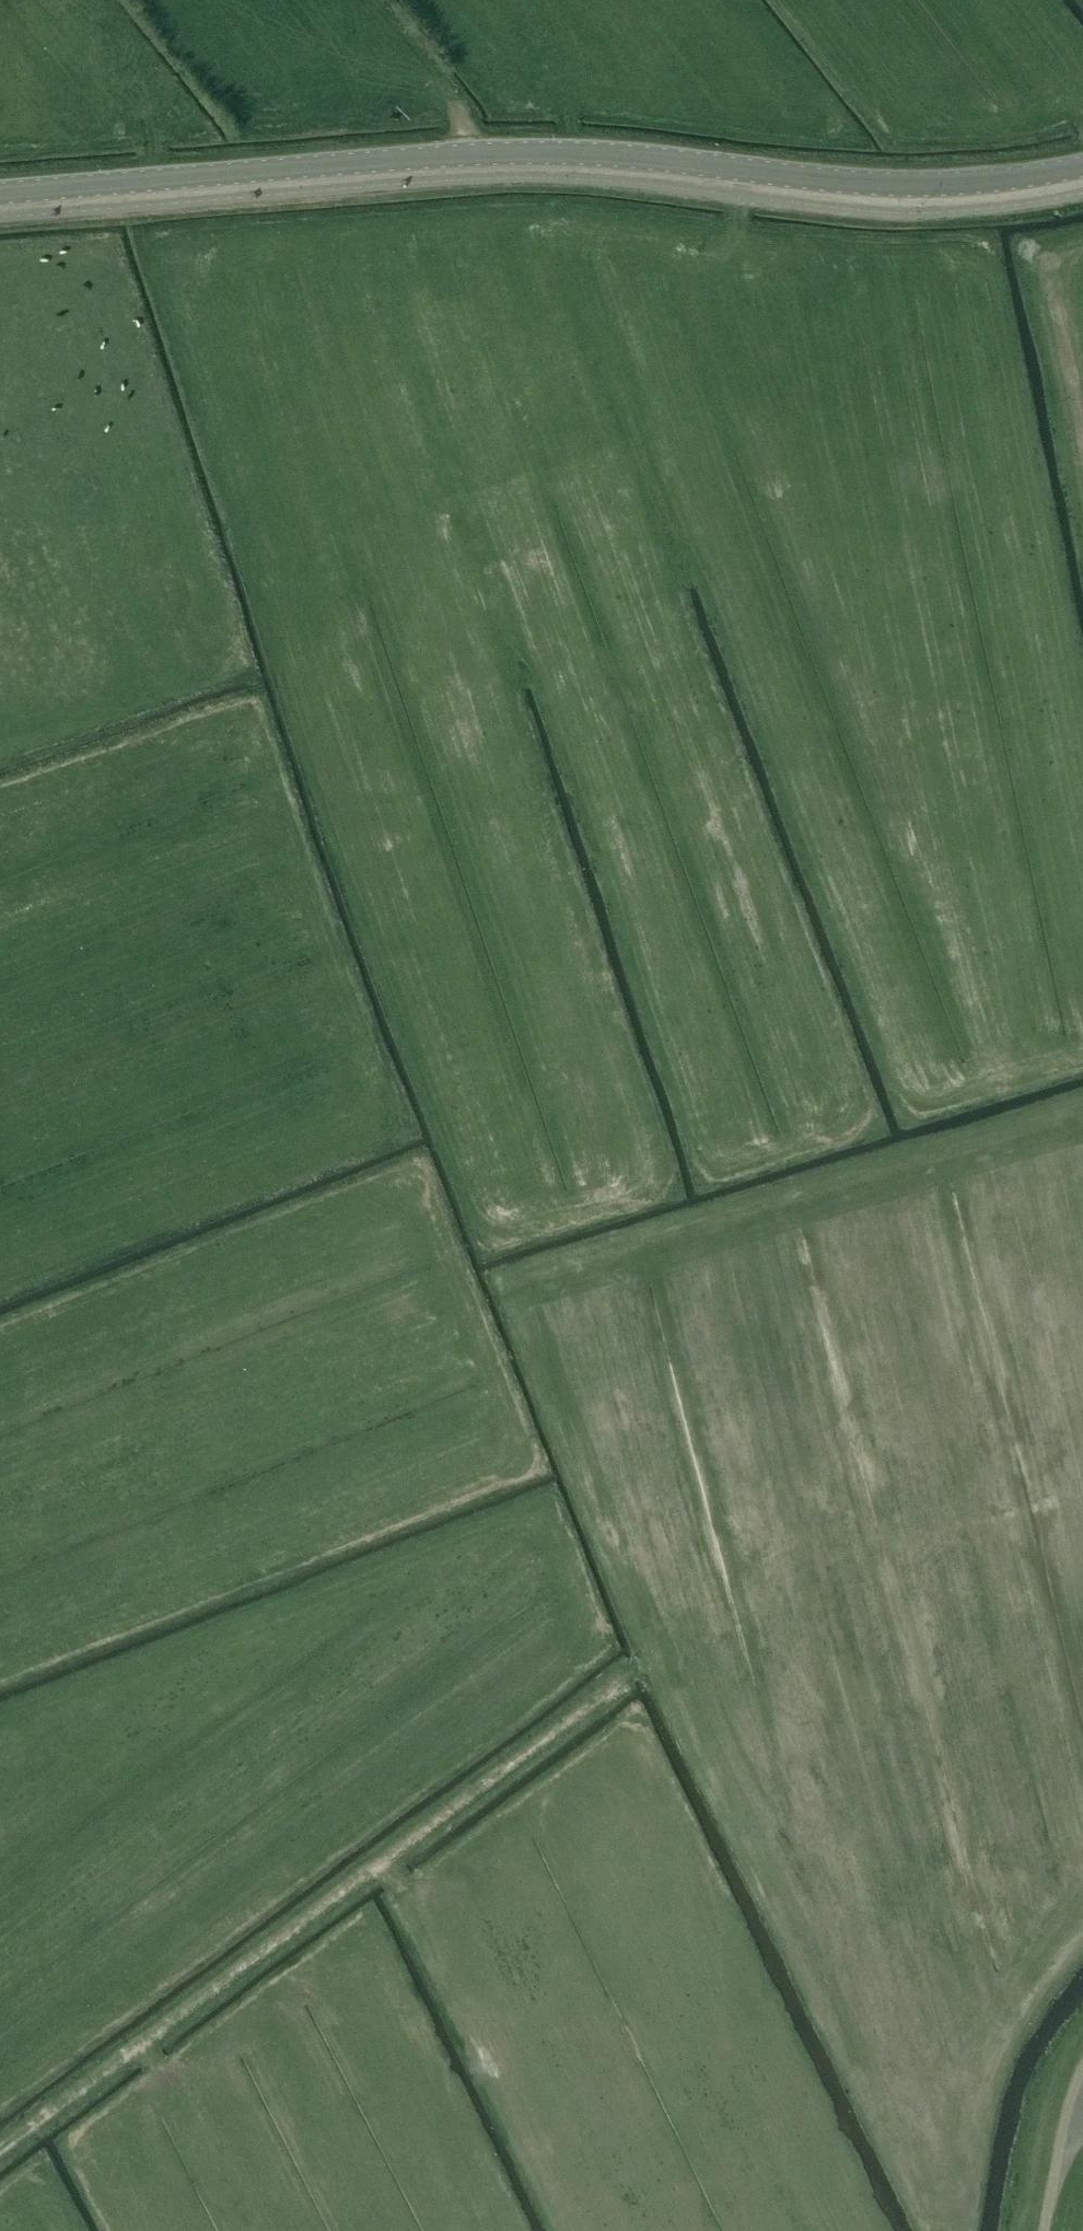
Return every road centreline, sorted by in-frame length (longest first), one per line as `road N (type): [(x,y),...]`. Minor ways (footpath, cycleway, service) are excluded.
road 1 (tertiary): [(0,195),(511,152),(643,157),(893,184),(963,184),(1082,167)]
road 2 (track): [(627,1674),(0,2147)]

